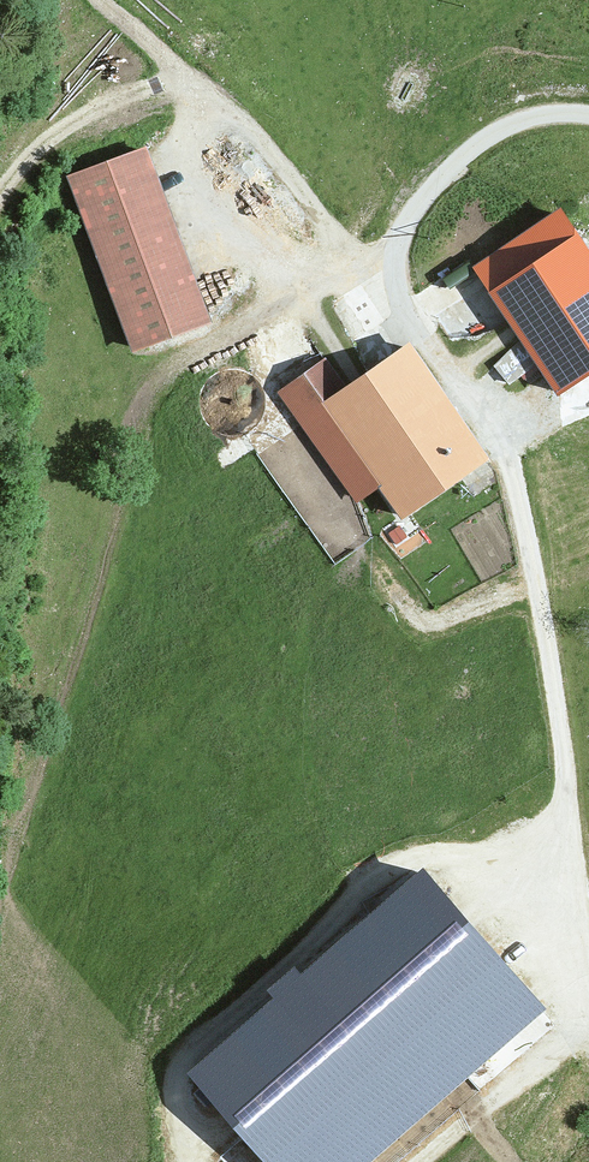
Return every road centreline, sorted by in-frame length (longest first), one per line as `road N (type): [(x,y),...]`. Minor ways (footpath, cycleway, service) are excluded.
road 1 (track): [(588,912),(534,564),(503,437),(396,278)]
road 2 (track): [(103,0),(252,122),(361,273),(396,278)]
road 3 (track): [(0,196),(56,134),(190,72)]
road 4 (track): [(428,1161),(588,1014)]

